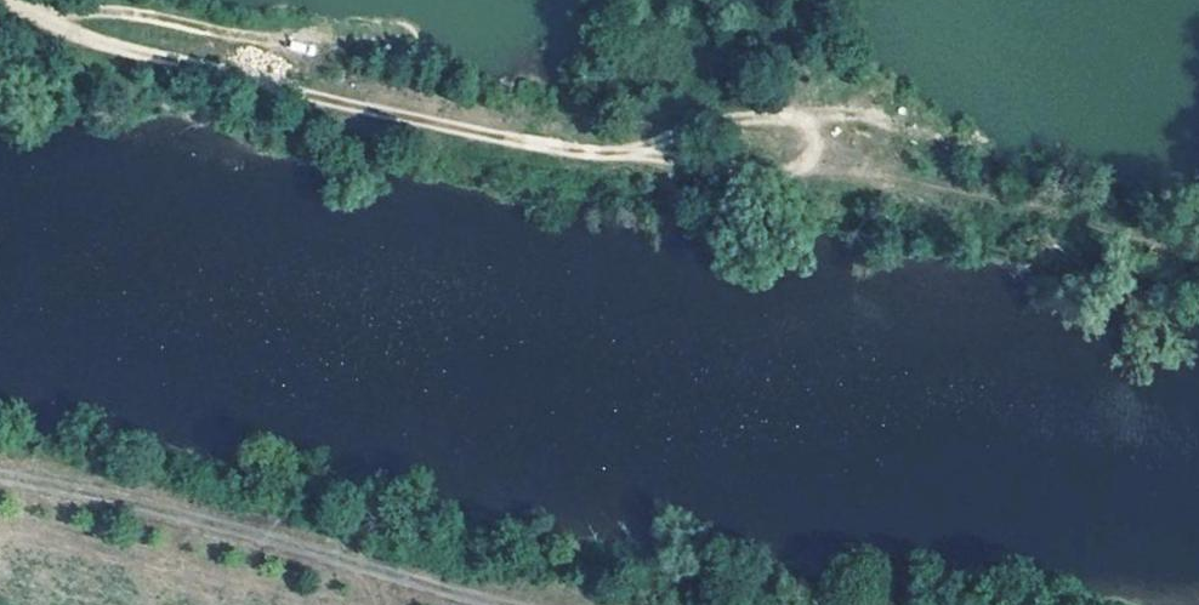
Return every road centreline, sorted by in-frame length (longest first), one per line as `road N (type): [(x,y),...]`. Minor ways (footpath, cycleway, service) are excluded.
road 1 (track): [(0,0),(99,47),(413,132),(604,162),(656,157),(797,181),(881,182)]
road 2 (track): [(513,604),(170,510),(0,476)]
road 3 (track): [(881,182),(861,139),(778,122),(656,157)]

